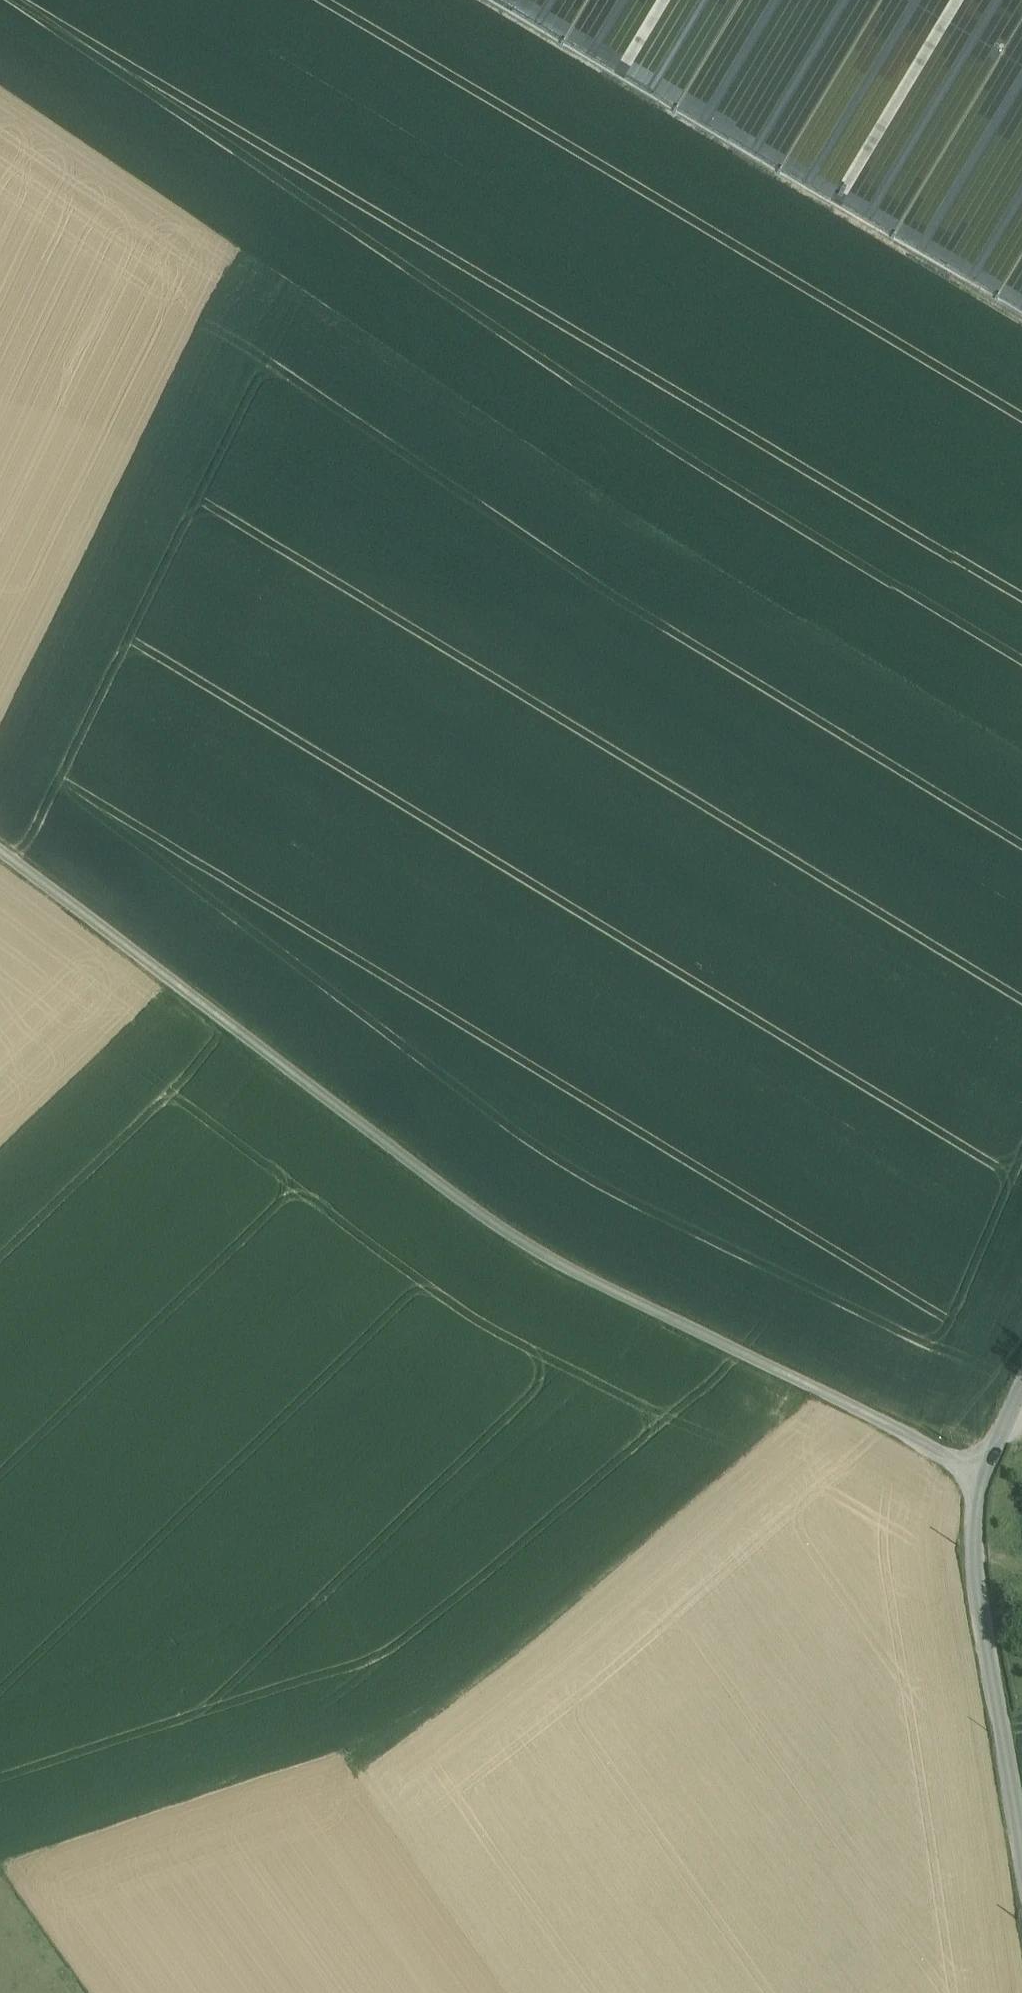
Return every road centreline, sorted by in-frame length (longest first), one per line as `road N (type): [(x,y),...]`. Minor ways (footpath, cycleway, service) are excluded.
road 1 (unclassified): [(982,1471),(469,1207),(0,849)]
road 2 (unclassified): [(1021,1846),(982,1618),(974,1504),(982,1471)]

